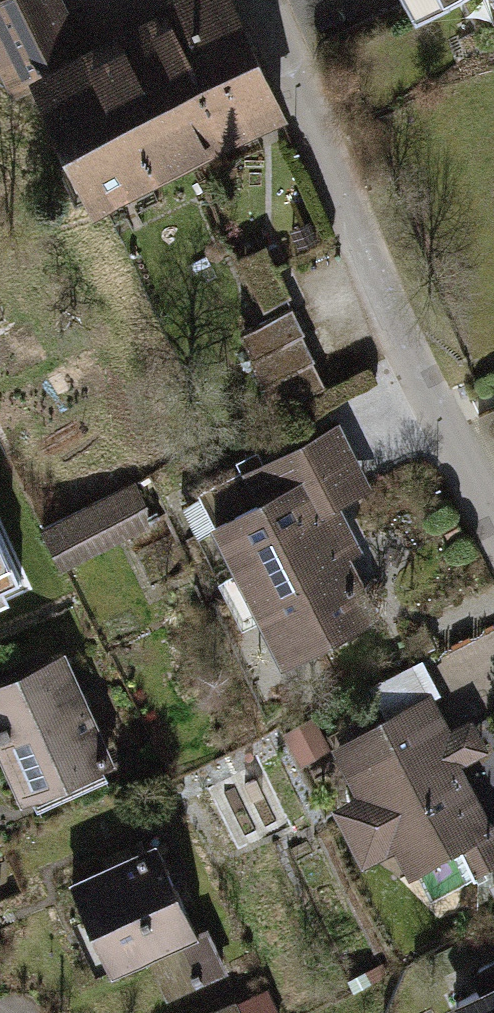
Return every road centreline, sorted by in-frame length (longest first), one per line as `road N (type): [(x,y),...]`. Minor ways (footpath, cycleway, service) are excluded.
road 1 (residential): [(253,0),(493,518)]

